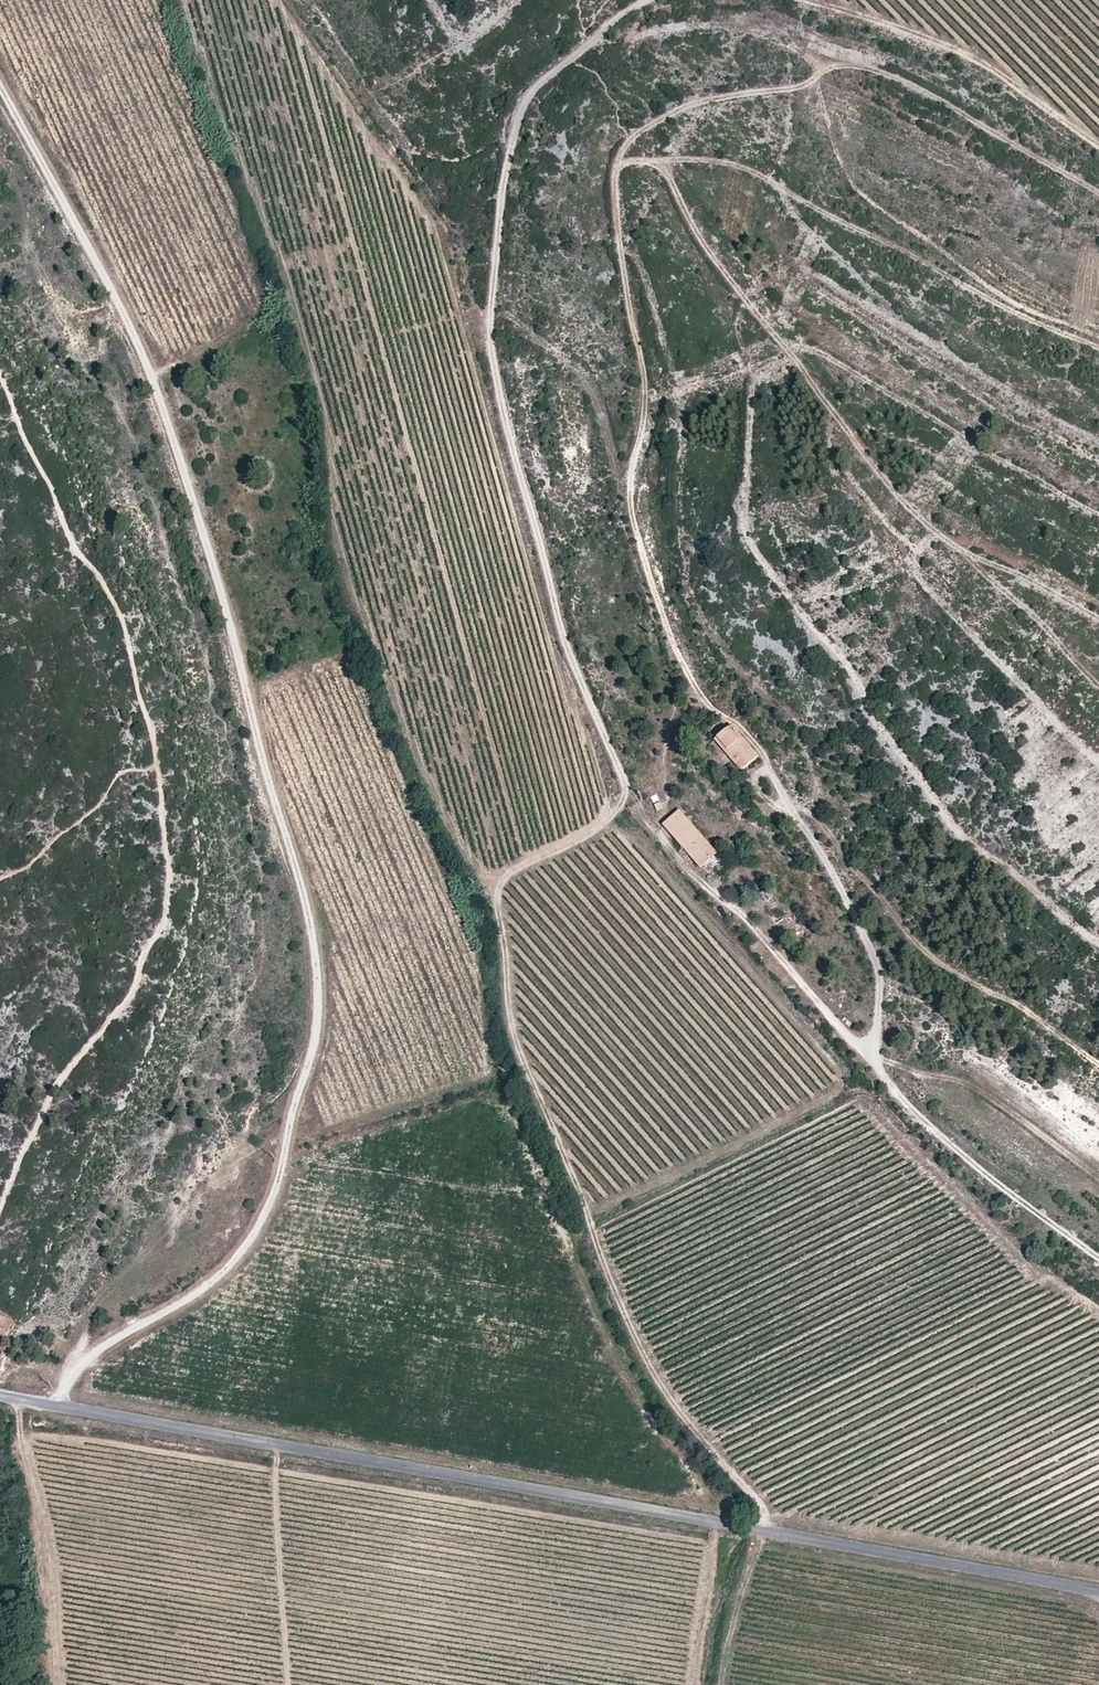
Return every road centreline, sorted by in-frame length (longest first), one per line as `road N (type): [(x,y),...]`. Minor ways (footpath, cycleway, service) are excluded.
road 1 (track): [(761,1531),(752,1502),(644,1366),(514,1046),(490,892),(497,880),(608,823),(624,791),(564,649),(512,451),(489,288),(520,113),(642,0)]
road 2 (track): [(872,1063),(875,960),(765,757),(701,697),(647,568),(630,486),(644,398),(617,235),(620,152),(659,120),(716,99),(855,68),(900,80),(1098,194)]
road 3 (track): [(0,89),(115,297),(166,425),(212,566),(266,782),(309,885),(322,1005),(280,1176),(242,1260),(85,1360),(47,1407)]
road 4 (tertiary): [(0,1397),(1098,1592)]
road 5 (track): [(1098,1258),(926,1122),(624,791)]
road 6 (track): [(811,0),(963,56),(1098,149)]

